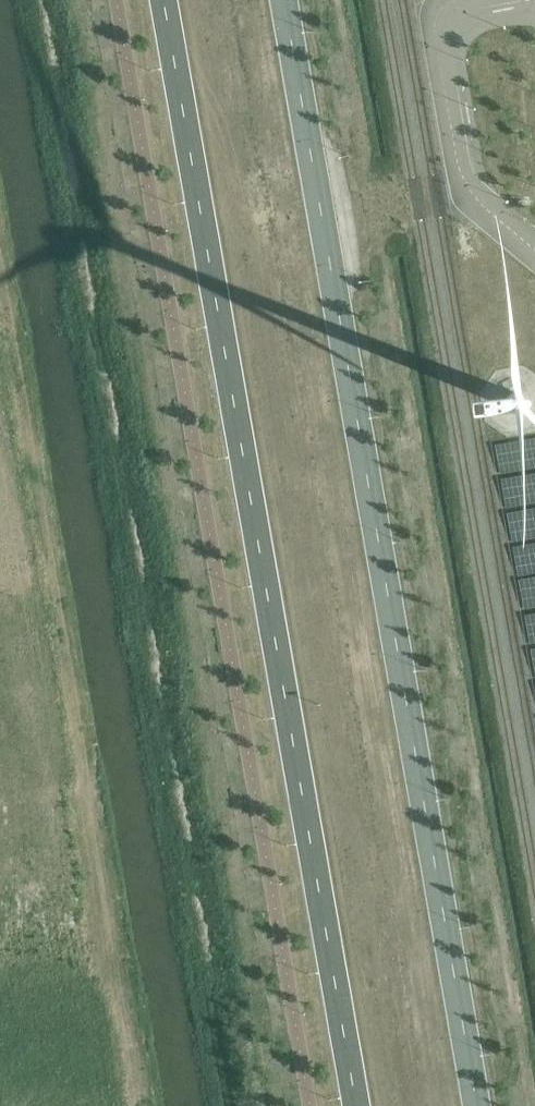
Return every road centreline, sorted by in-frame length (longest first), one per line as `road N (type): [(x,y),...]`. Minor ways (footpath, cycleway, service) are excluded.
road 1 (primary): [(478,1105),(285,0)]
road 2 (primary): [(167,0),(360,1105)]
road 3 (unclassified): [(467,0),(451,3),(439,33),(466,198),(534,255)]

